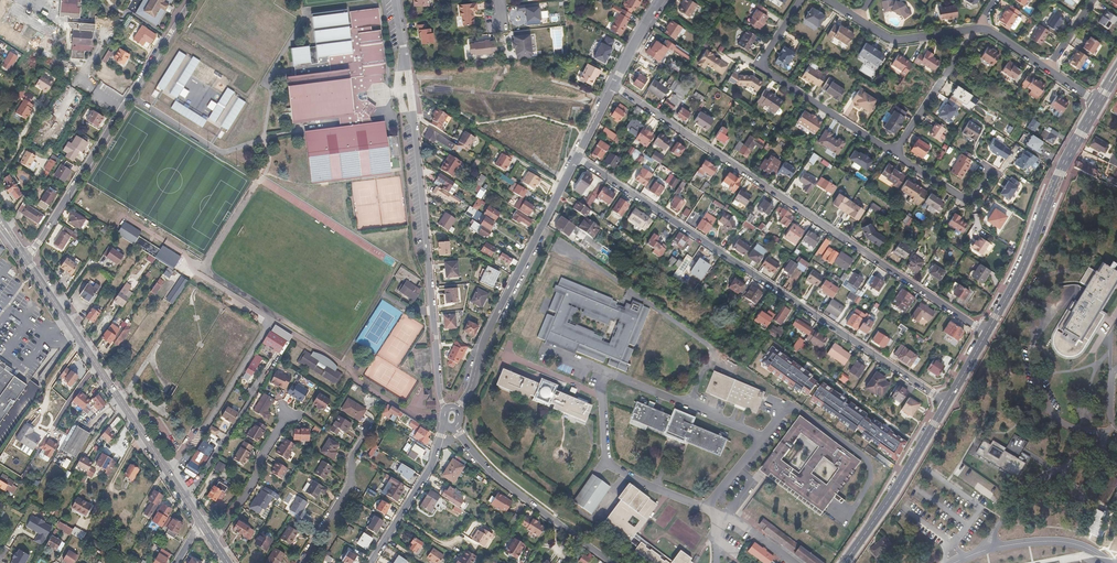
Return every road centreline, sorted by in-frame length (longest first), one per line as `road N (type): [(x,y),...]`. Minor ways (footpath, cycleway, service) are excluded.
road 1 (residential): [(986,333),(614,85)]
road 2 (residential): [(947,403),(576,157)]
road 3 (residential): [(395,0),(445,407)]
road 4 (primary): [(201,523),(27,261)]
road 5 (residential): [(27,261),(190,0)]
road 6 (residential): [(576,157),(458,406)]
road 7 (tertiary): [(986,333),(1098,103)]
road 8 (residential): [(800,0),(758,64),(892,152)]
road 9 (residential): [(457,429),(496,476),(612,562)]
road 10 (tertiary): [(843,562),(947,403)]
road 11 (residential): [(444,428),(433,462),(371,562)]
road 12 (residential): [(892,152),(979,28)]
road 13 (residential): [(302,562),(352,483),(350,459),(366,430)]
road 14 (residential): [(212,540),(287,415)]
road 15 (residential): [(989,170),(970,202),(892,152)]
road 16 (residential): [(858,18),(894,40),(979,28)]

